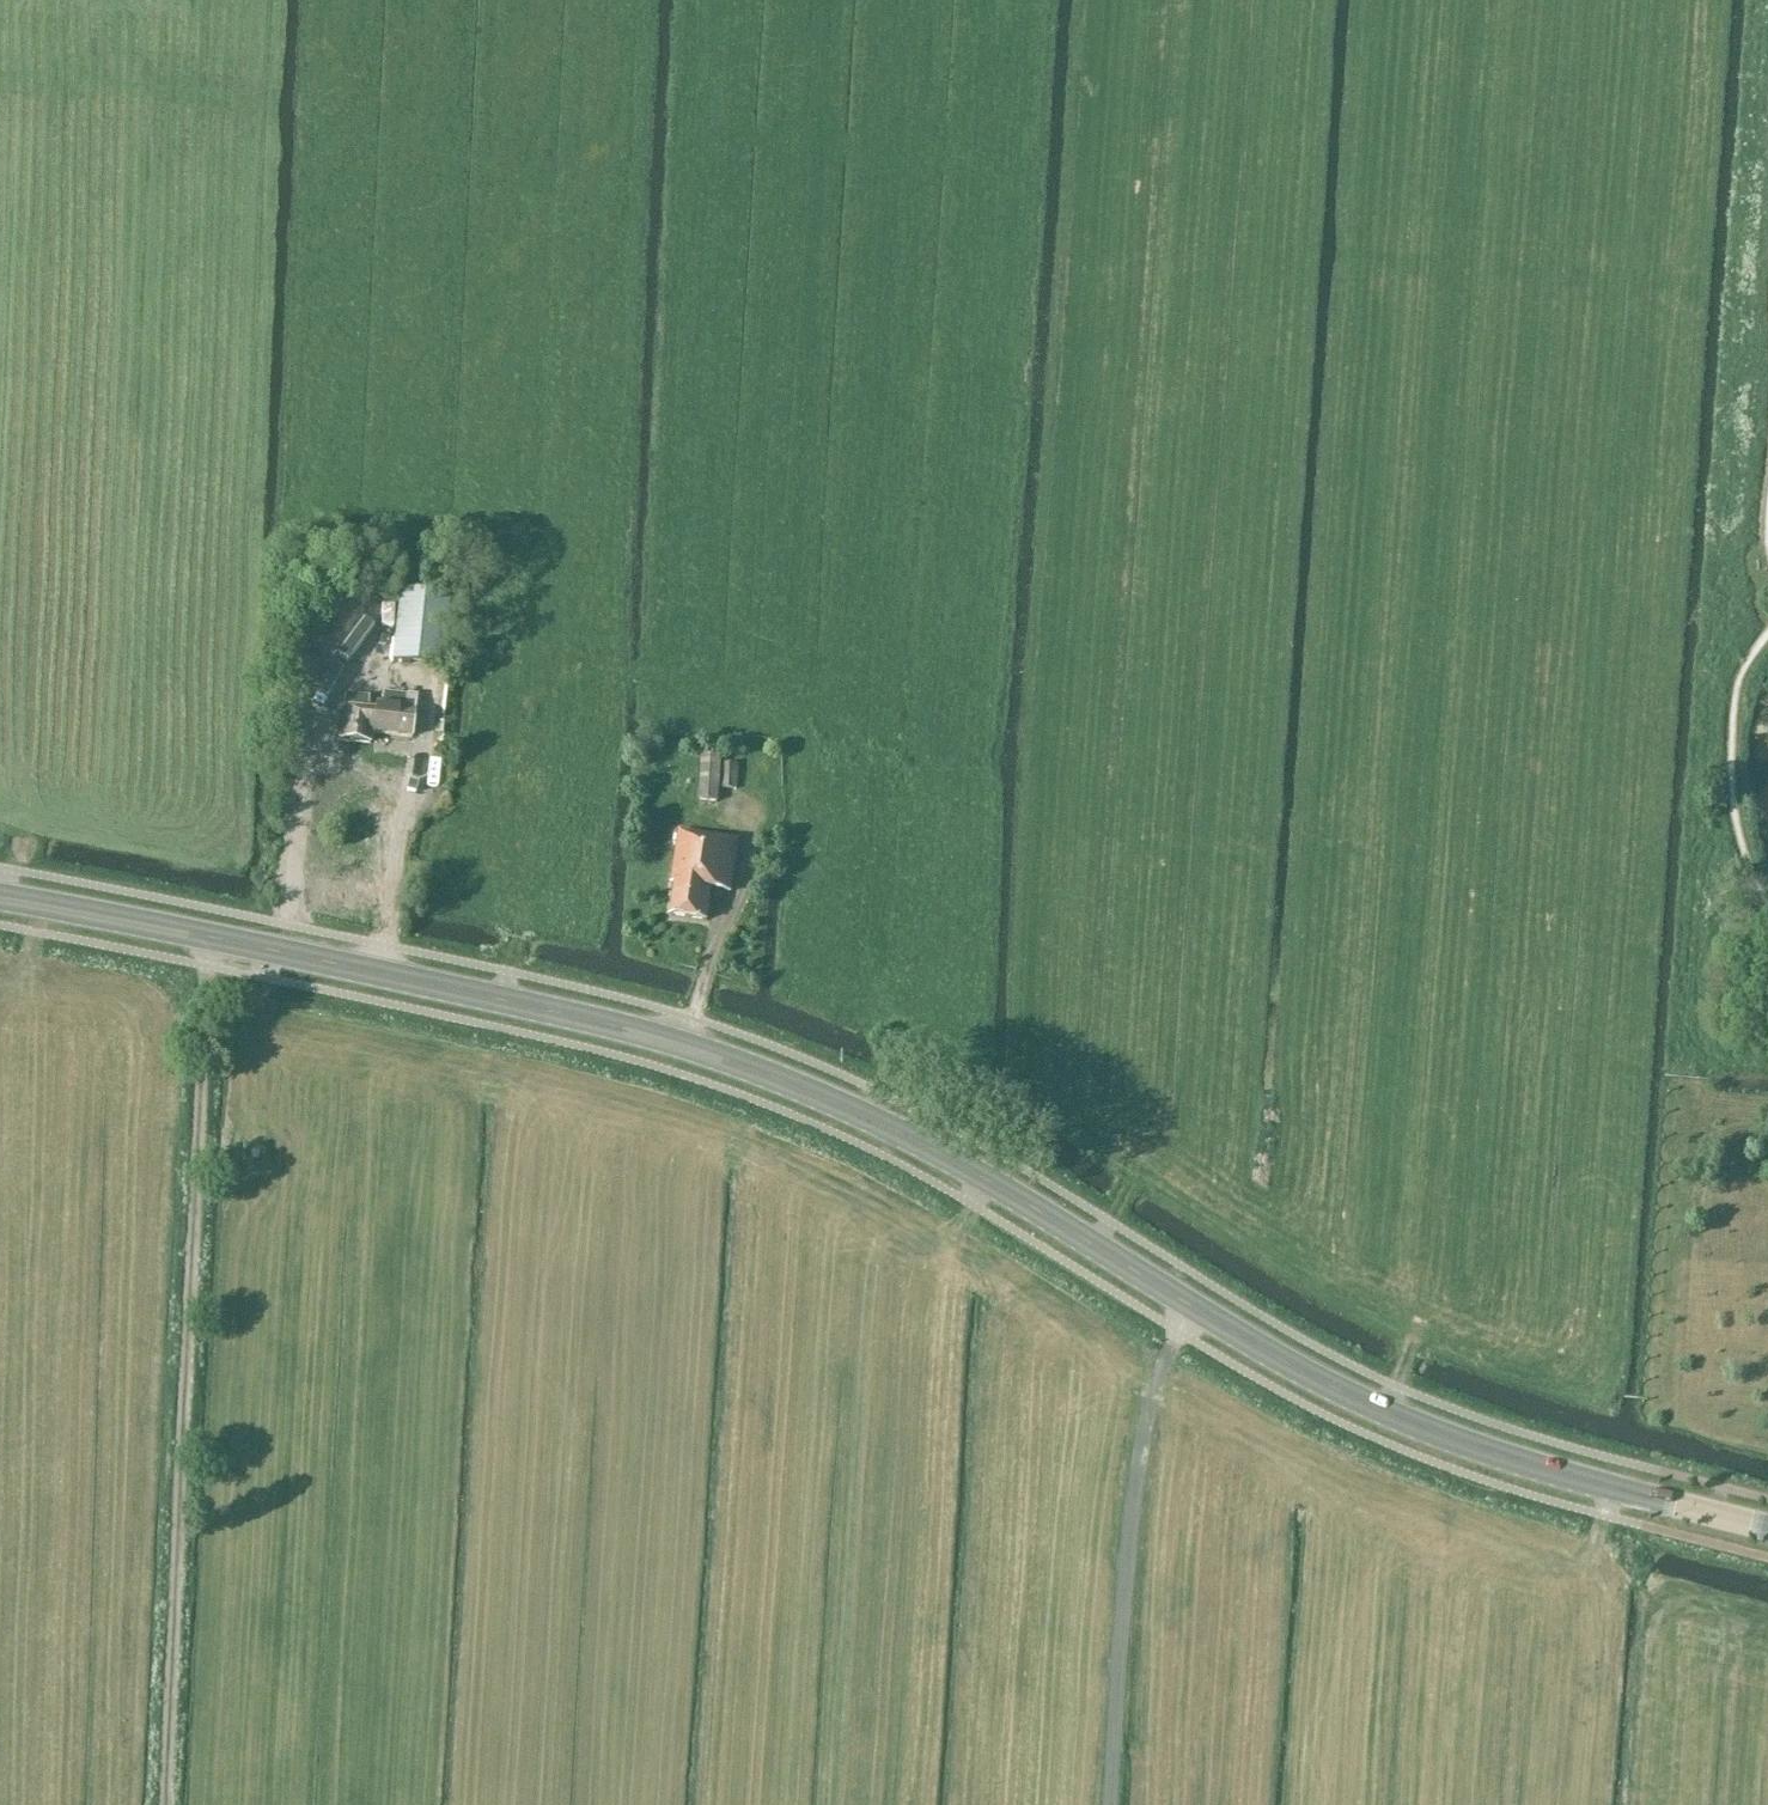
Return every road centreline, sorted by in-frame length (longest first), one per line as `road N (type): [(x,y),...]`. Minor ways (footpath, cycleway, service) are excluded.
road 1 (secondary): [(1767,1527),(1582,1480),(1391,1417),(899,1135),(773,1077),(507,1006),(0,900)]

